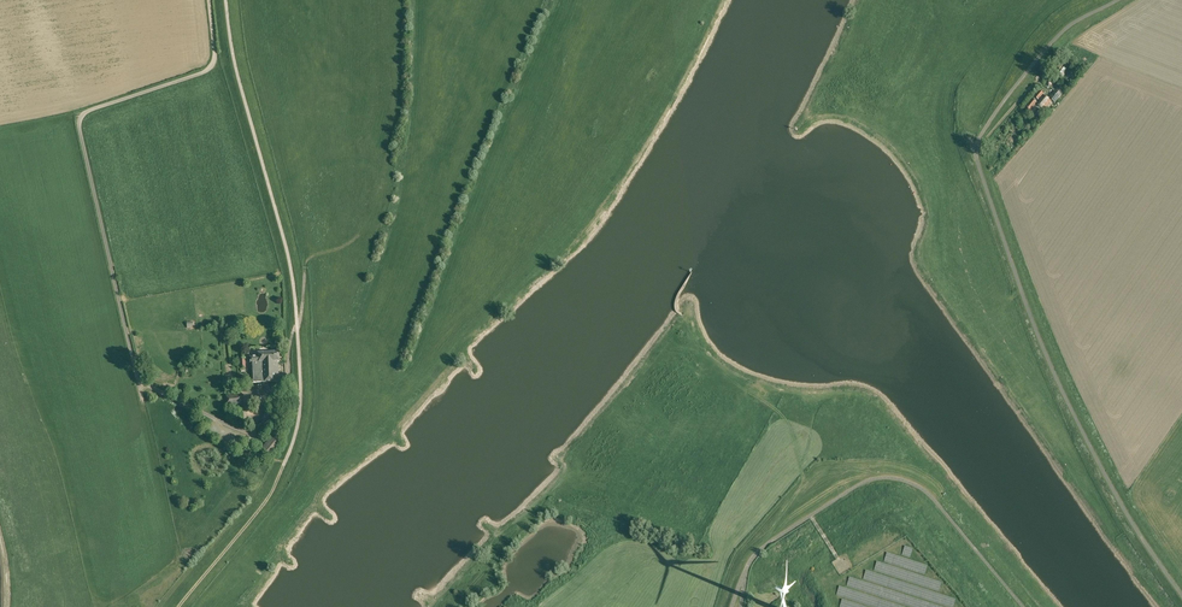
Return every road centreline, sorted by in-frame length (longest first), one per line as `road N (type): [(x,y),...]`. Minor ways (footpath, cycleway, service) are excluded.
road 1 (track): [(226,0),(237,74),(289,260),(300,406),(273,490),(178,606)]
road 2 (unclassified): [(137,377),(79,124),(89,110),(210,68),(209,0)]

